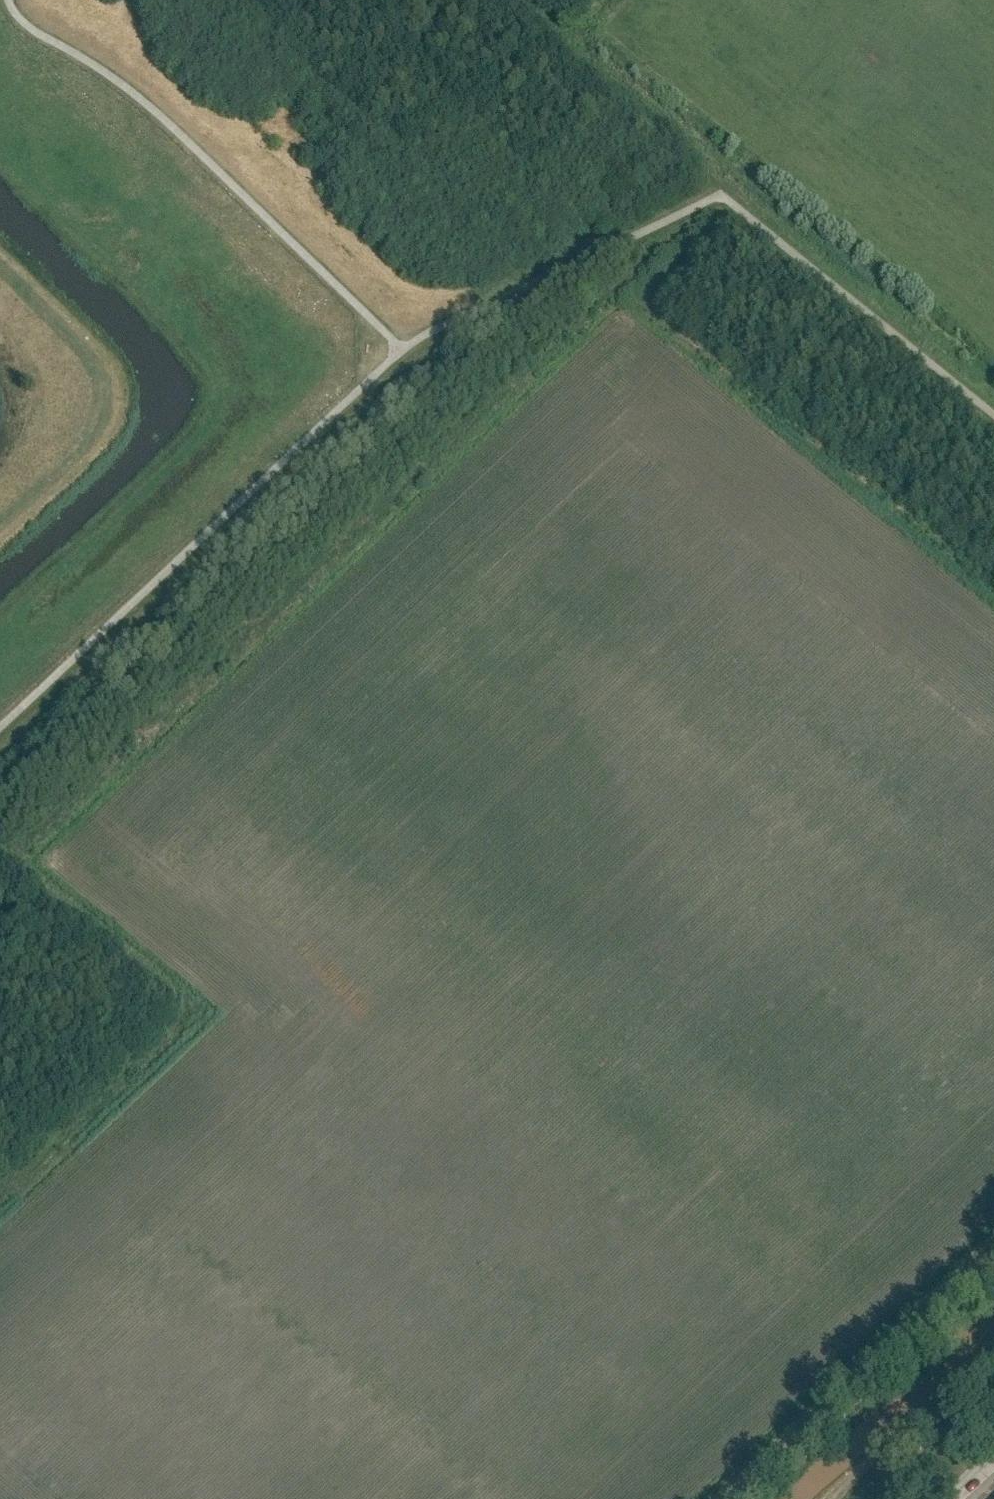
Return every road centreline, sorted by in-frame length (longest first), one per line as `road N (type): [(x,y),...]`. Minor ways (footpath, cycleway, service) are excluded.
road 1 (residential): [(735,1498),(993,1253)]

